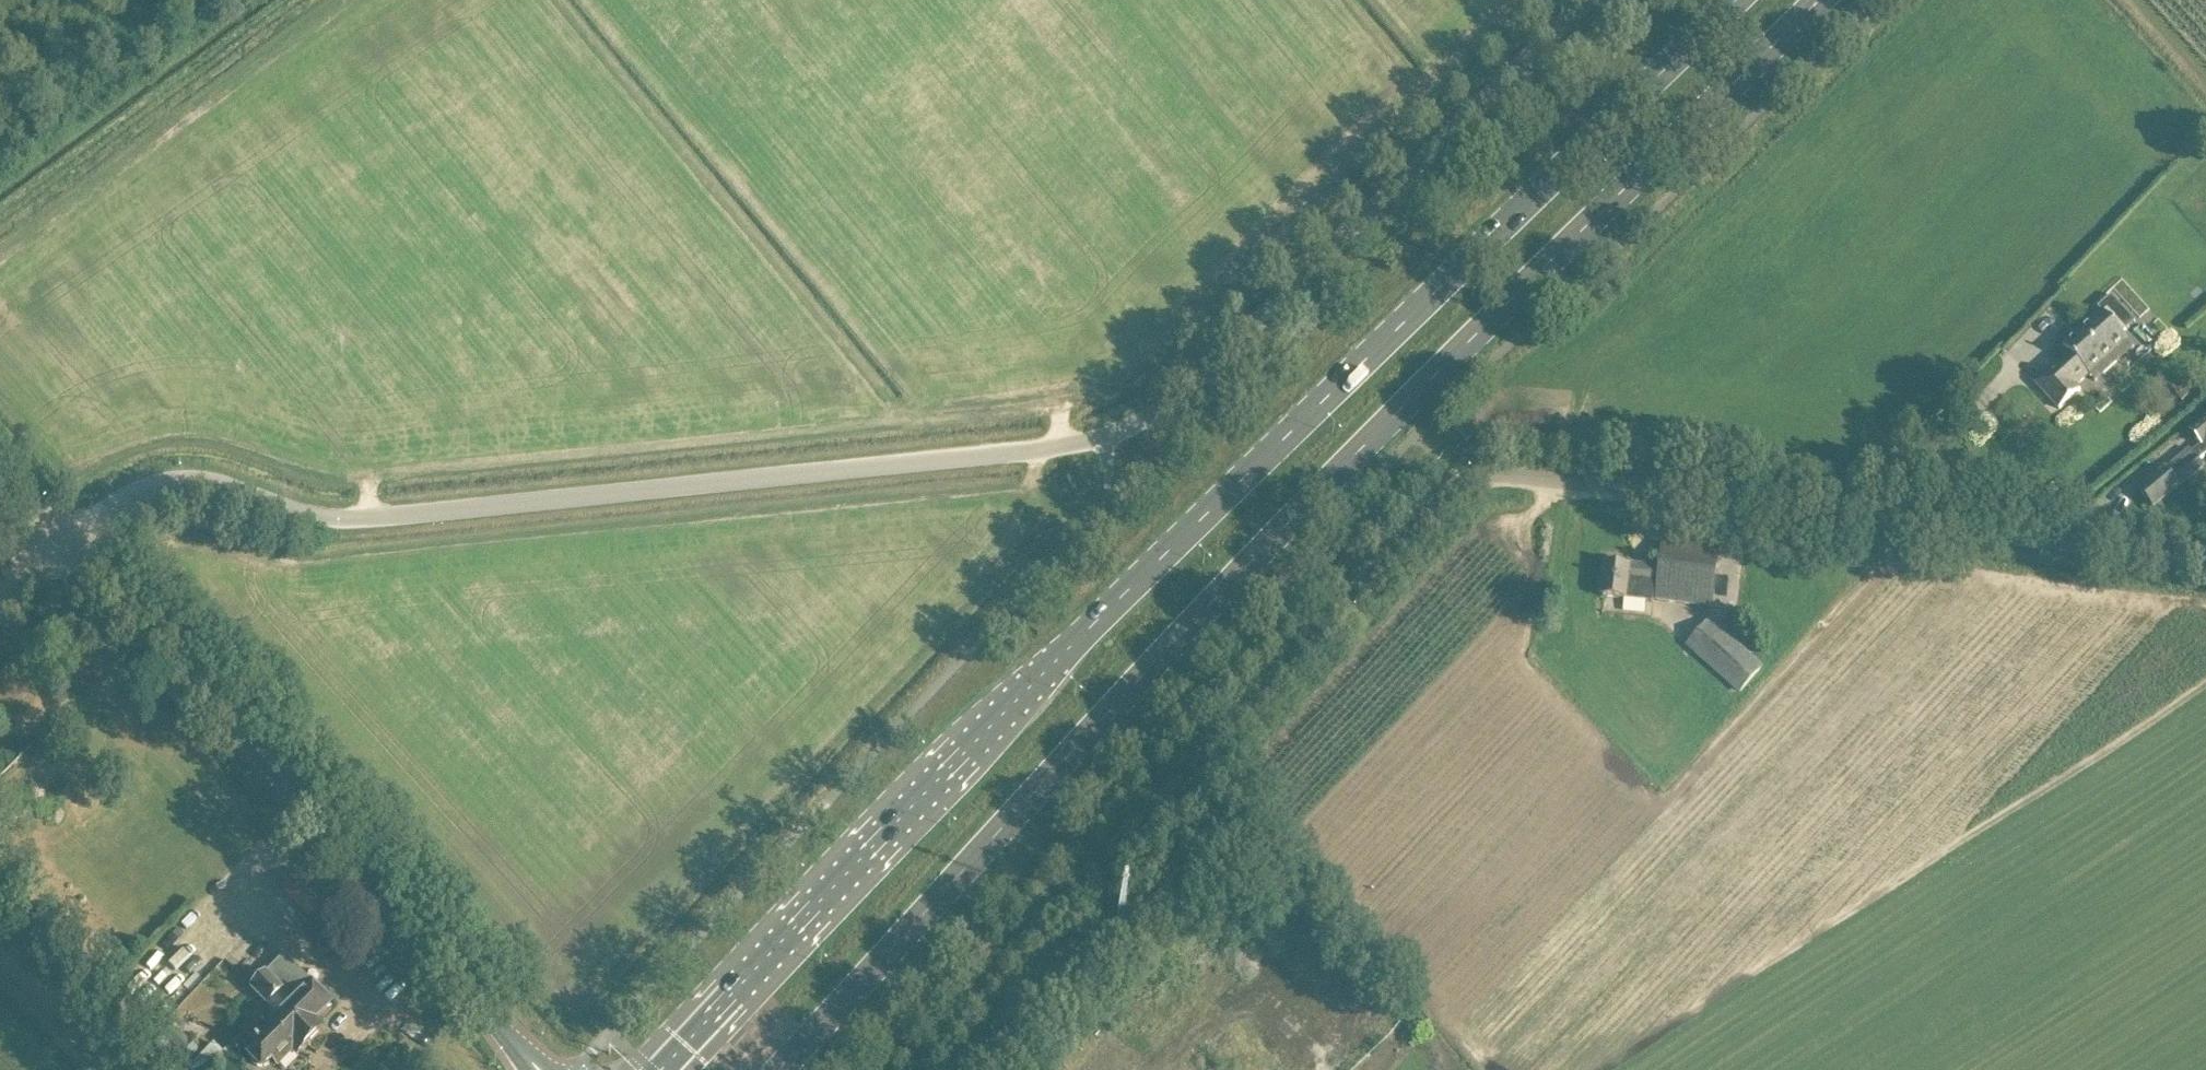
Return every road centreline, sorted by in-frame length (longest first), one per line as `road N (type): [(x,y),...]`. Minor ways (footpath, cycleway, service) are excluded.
road 1 (unclassified): [(65,547),(152,490),(205,482),(348,522),(1108,436),(1186,391),(1587,0)]
road 2 (unclassified): [(2205,557),(1499,472),(1466,479),(997,974),(927,1069)]
road 3 (primary): [(1736,0),(1014,706),(661,1069)]
road 4 (primary): [(780,1069),(1356,465),(1824,0)]
road 5 (unclassified): [(539,1069),(65,547)]

